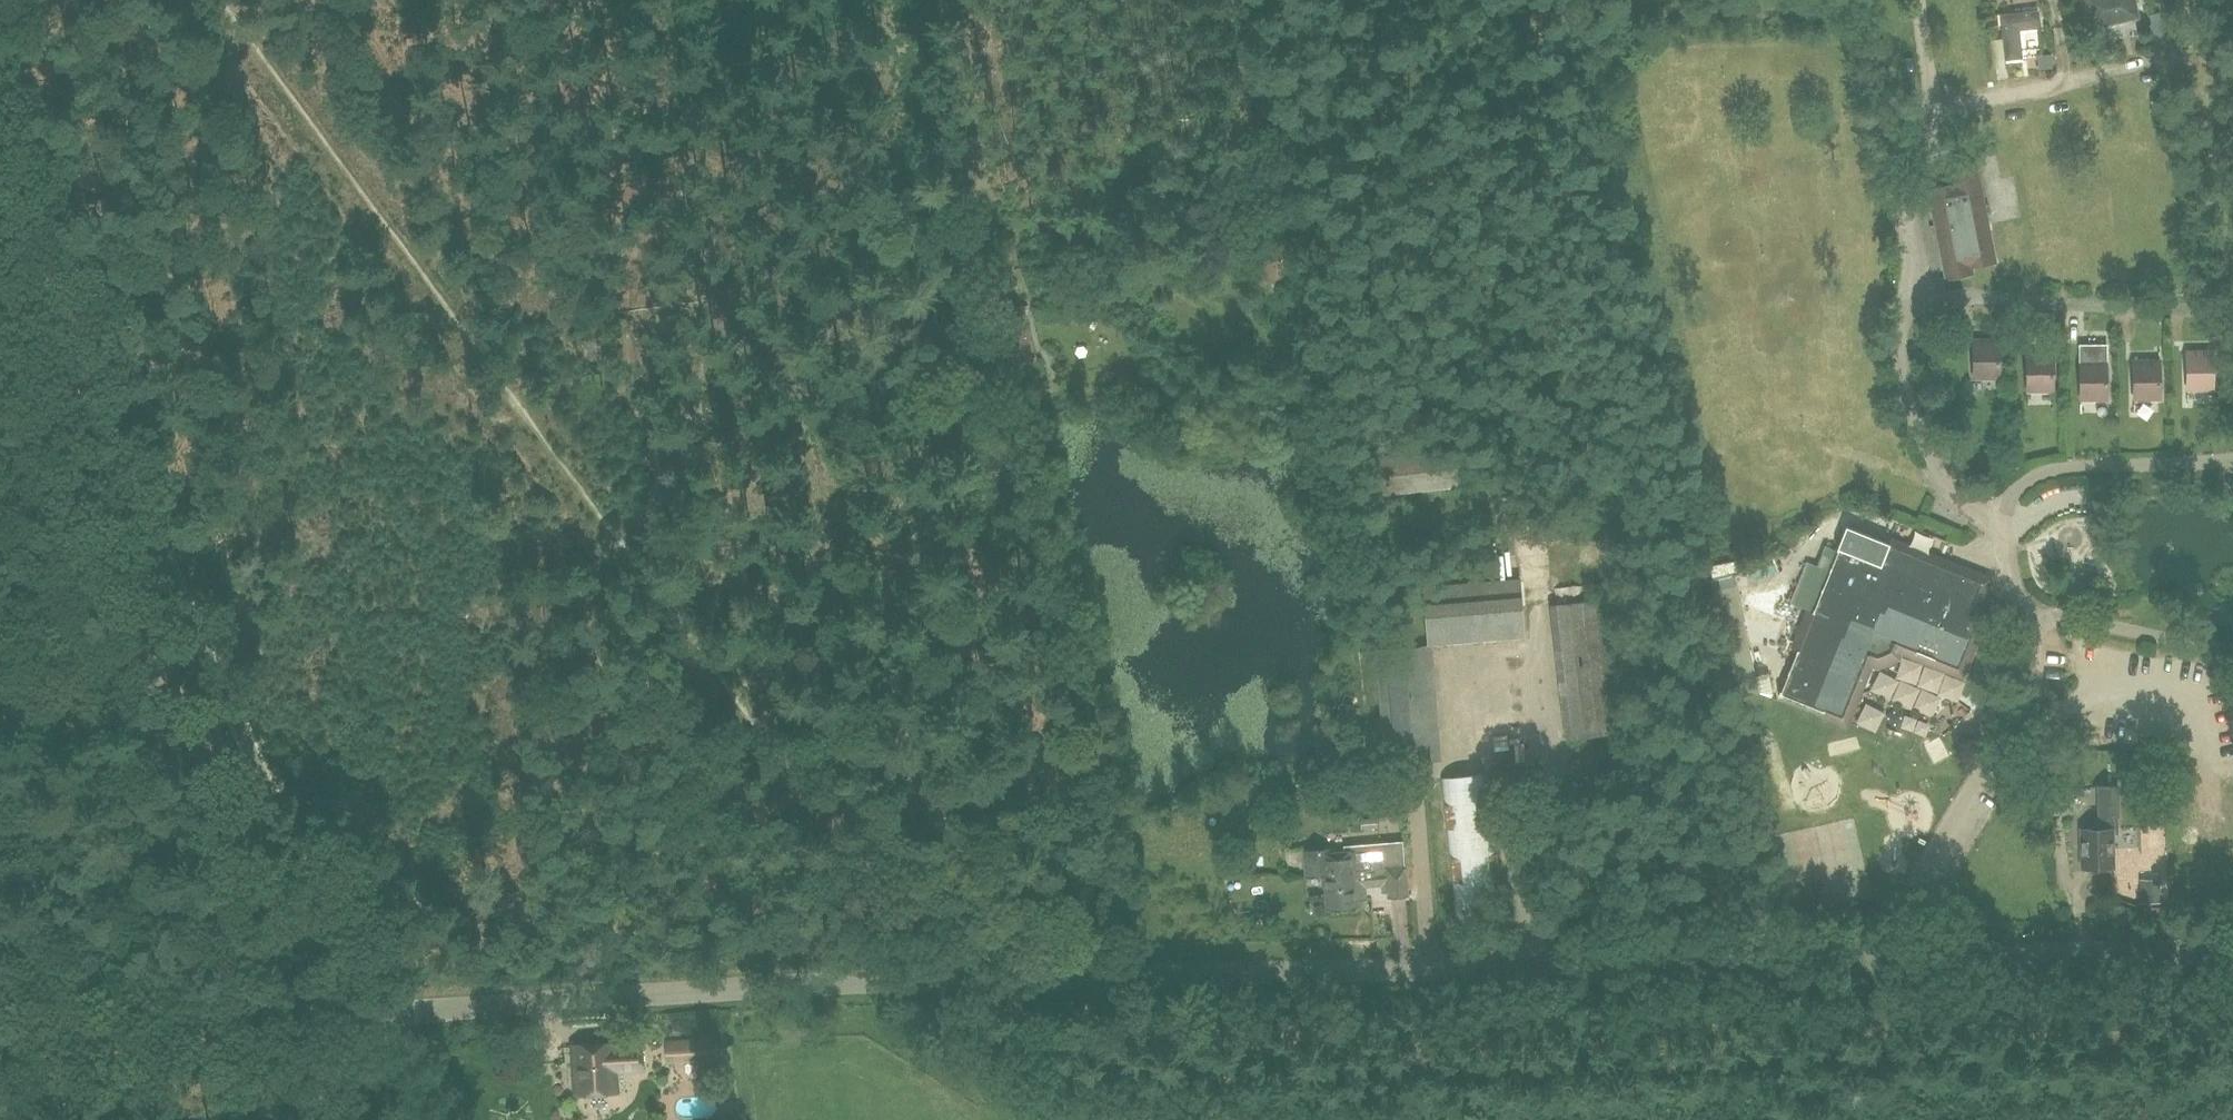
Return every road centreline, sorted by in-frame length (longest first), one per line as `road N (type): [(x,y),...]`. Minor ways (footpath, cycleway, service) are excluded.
road 1 (track): [(2232,1032),(1388,1059),(1120,1052),(1029,1025),(734,657),(607,511),(227,0)]
road 2 (unclassified): [(370,1017),(988,977),(1867,959)]
road 3 (unclassified): [(370,1017),(0,197)]
road 4 (residential): [(1927,0),(1950,125),(1918,142),(1923,238),(1956,491)]
road 5 (residential): [(2232,458),(2093,467),(2019,486),(1989,531),(2005,585),(2028,607),(2062,620)]
road 6 (residential): [(1867,959),(2062,620)]
road 7 (unclassified): [(0,1037),(370,1017)]
road 8 (unclassified): [(1867,959),(2232,950)]
road 9 (residential): [(2062,620),(2232,646)]

